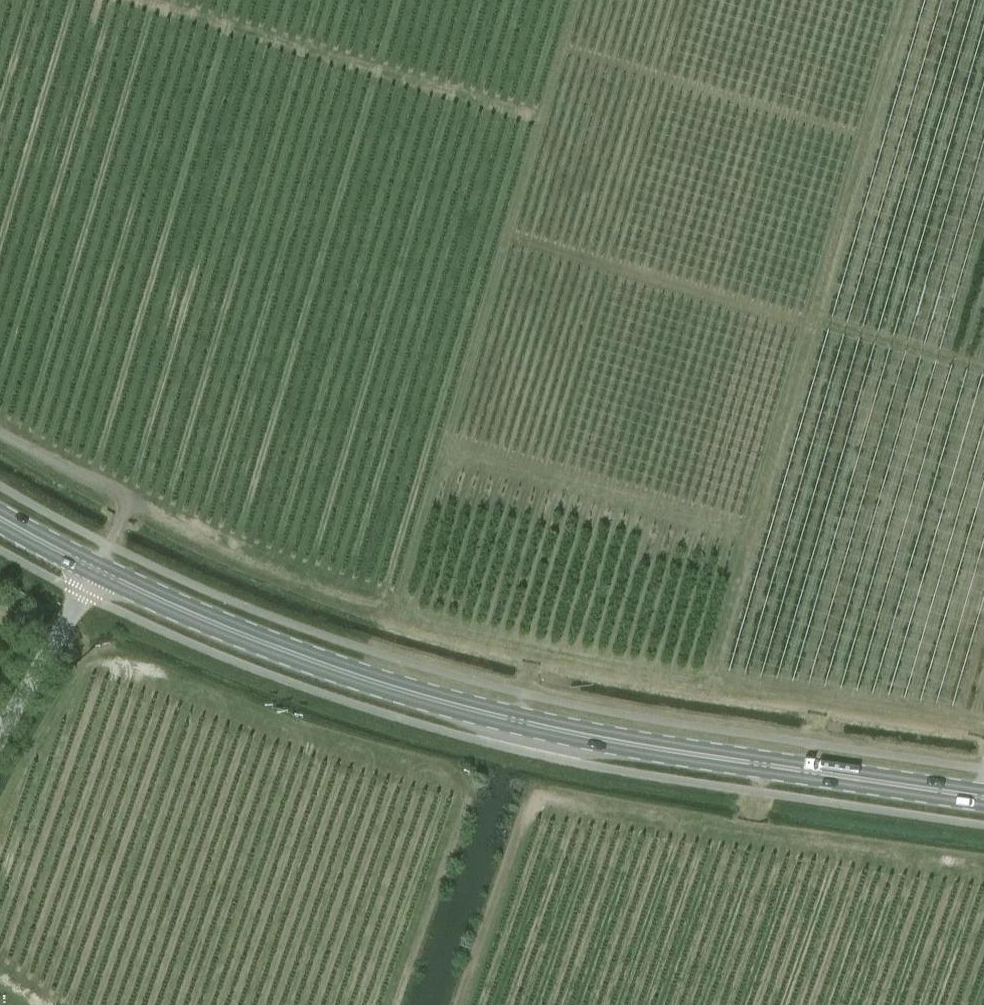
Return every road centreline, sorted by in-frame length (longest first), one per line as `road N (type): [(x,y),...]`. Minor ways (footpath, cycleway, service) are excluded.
road 1 (primary): [(983,796),(587,736),(418,695),(190,613),(96,569)]
road 2 (unclassified): [(0,732),(96,569)]

